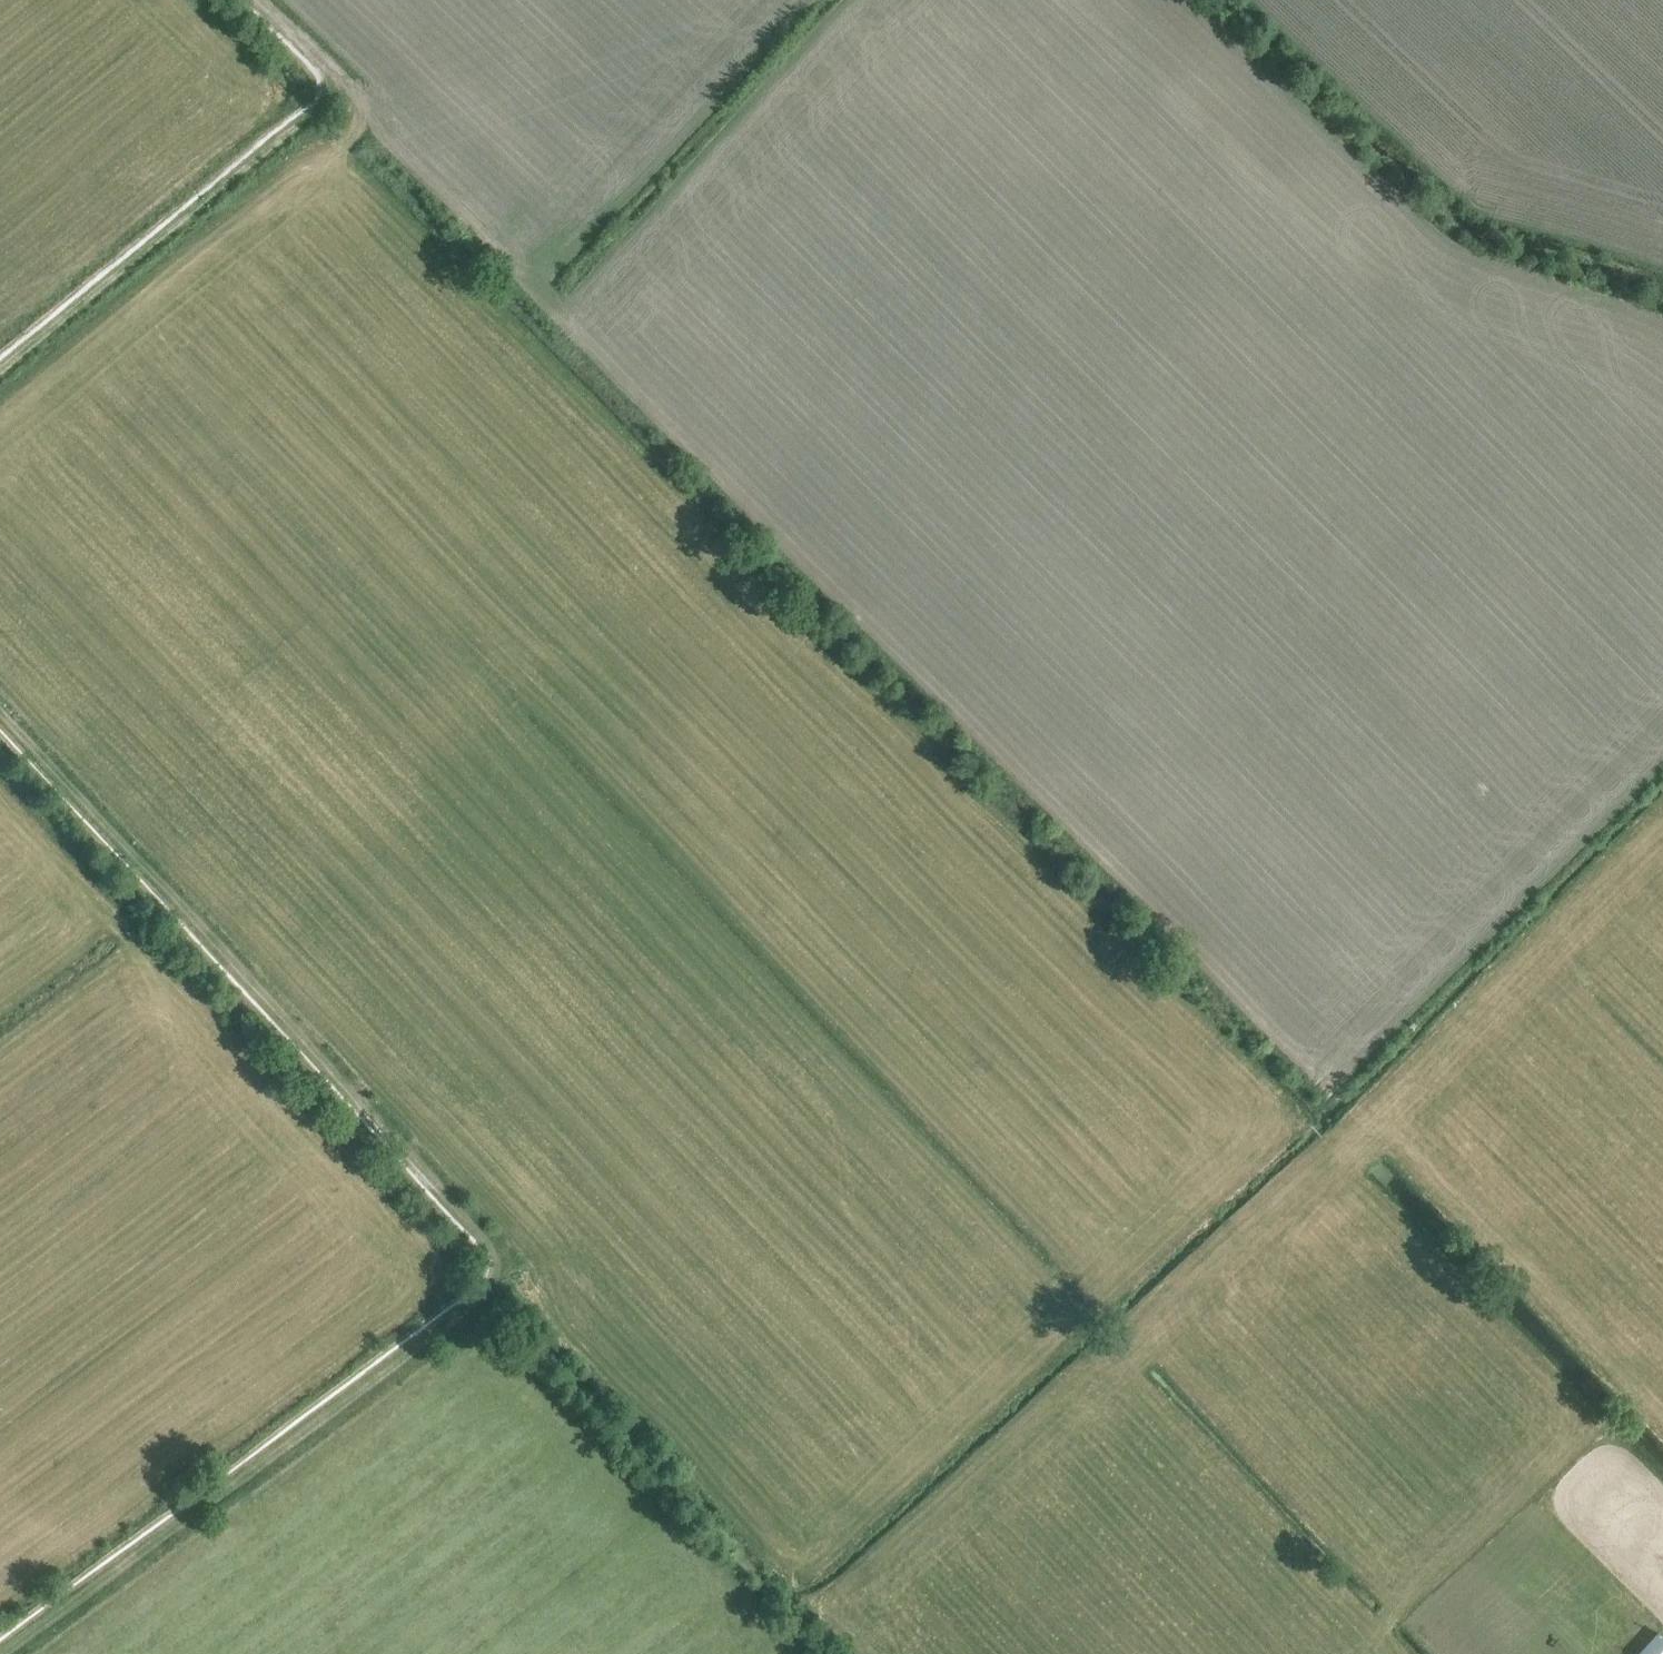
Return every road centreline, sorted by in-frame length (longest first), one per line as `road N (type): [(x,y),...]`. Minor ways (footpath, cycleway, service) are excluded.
road 1 (track): [(0,714),(499,1249),(501,1262),(485,1299),(6,1653)]
road 2 (track): [(336,77),(322,102),(0,368)]

